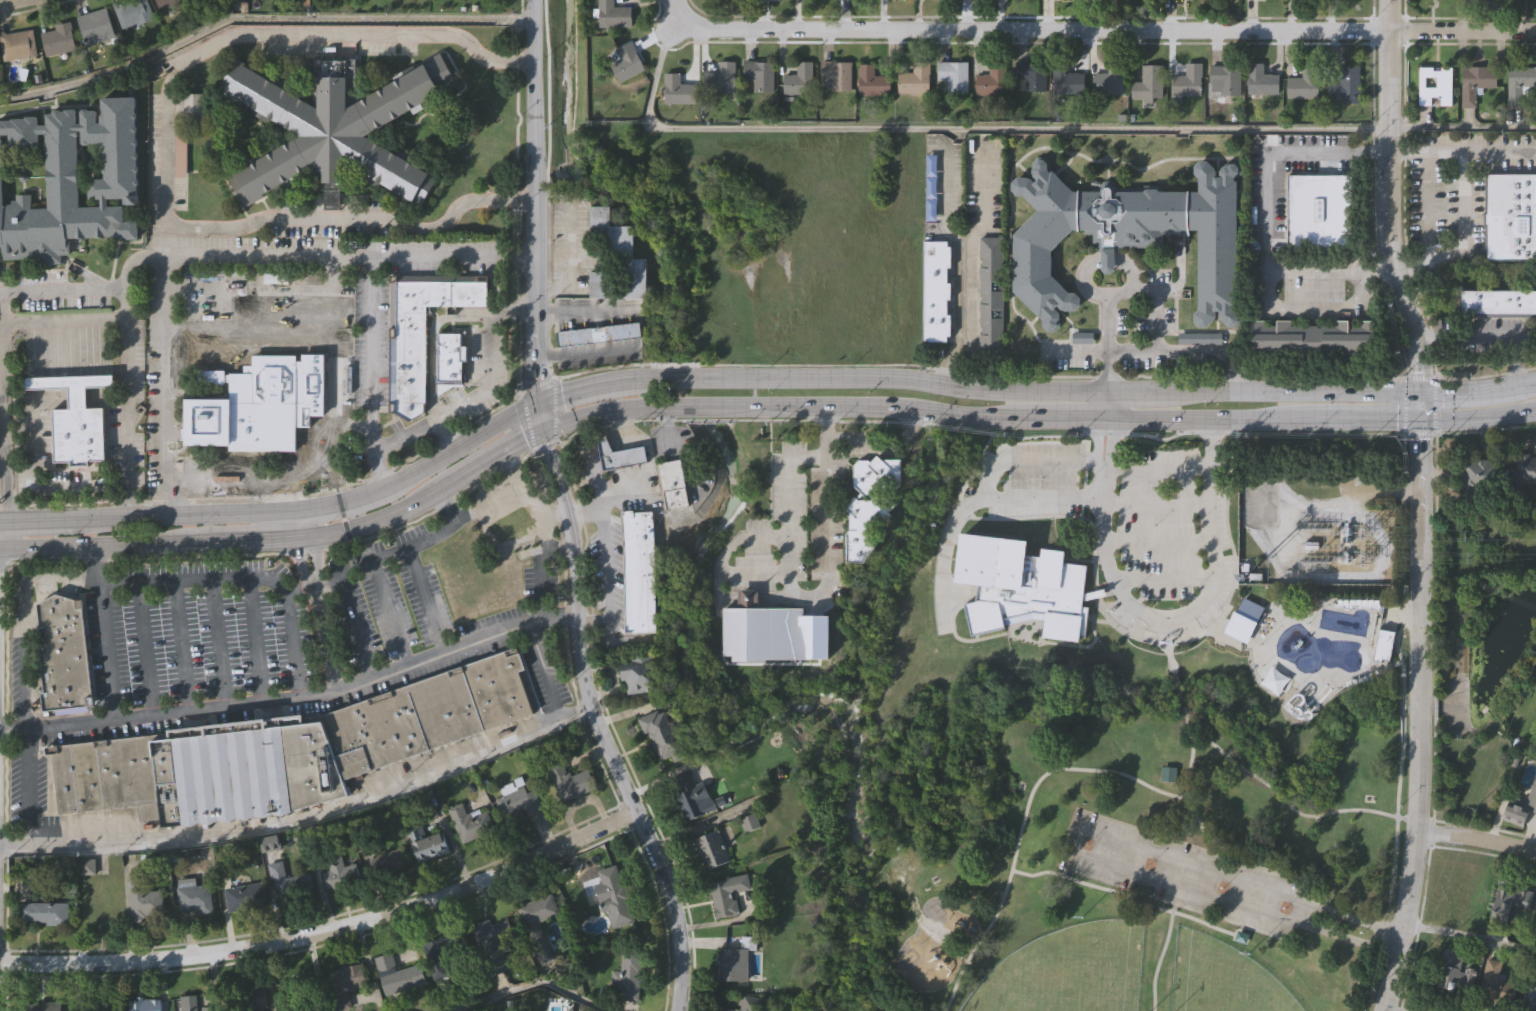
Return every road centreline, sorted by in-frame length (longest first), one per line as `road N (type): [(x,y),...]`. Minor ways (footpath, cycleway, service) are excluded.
road 1 (secondary): [(1535,380),(1478,387),(1001,390),(900,375),(669,374),(535,404),(337,501),(0,522)]
road 2 (secondary): [(304,535),(396,511),(576,420),(637,407),(873,401),(1022,420),(1418,423),(1535,412)]
road 3 (tertiary): [(1384,1010),(1409,893),(1417,750),(1417,361),(1389,229),(1388,0)]
road 4 (residential): [(1535,31),(719,28),(694,25),(673,0)]
road 5 (residential): [(636,812),(479,881),(296,936),(170,954),(0,957)]
road 6 (residential): [(673,1010),(678,966),(669,889),(590,705),(568,511),(540,436)]
road 7 (tertiary): [(540,436),(532,379),(533,0)]
road 8 (secondary): [(0,548),(304,535)]
road 9 (residential): [(1535,851),(1414,829)]

